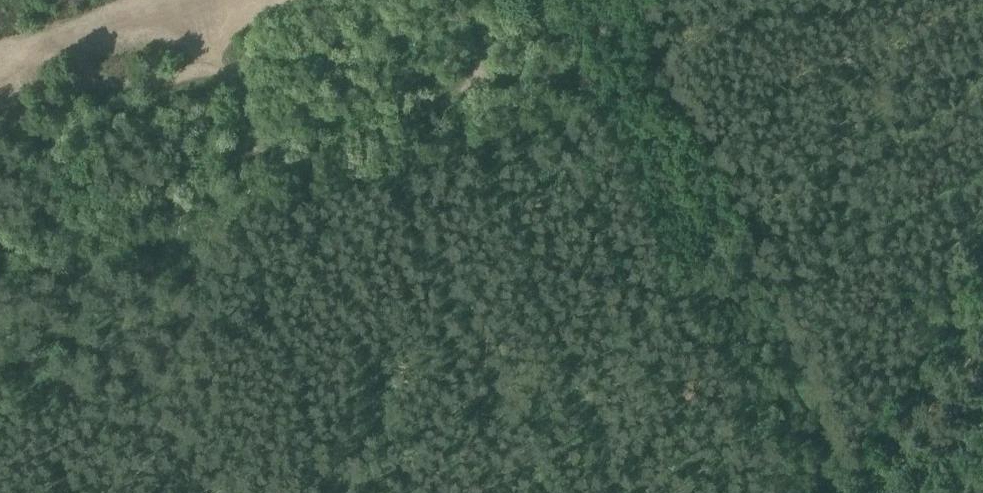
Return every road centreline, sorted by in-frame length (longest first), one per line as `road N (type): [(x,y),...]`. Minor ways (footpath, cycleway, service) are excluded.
road 1 (track): [(0,58),(170,0)]

